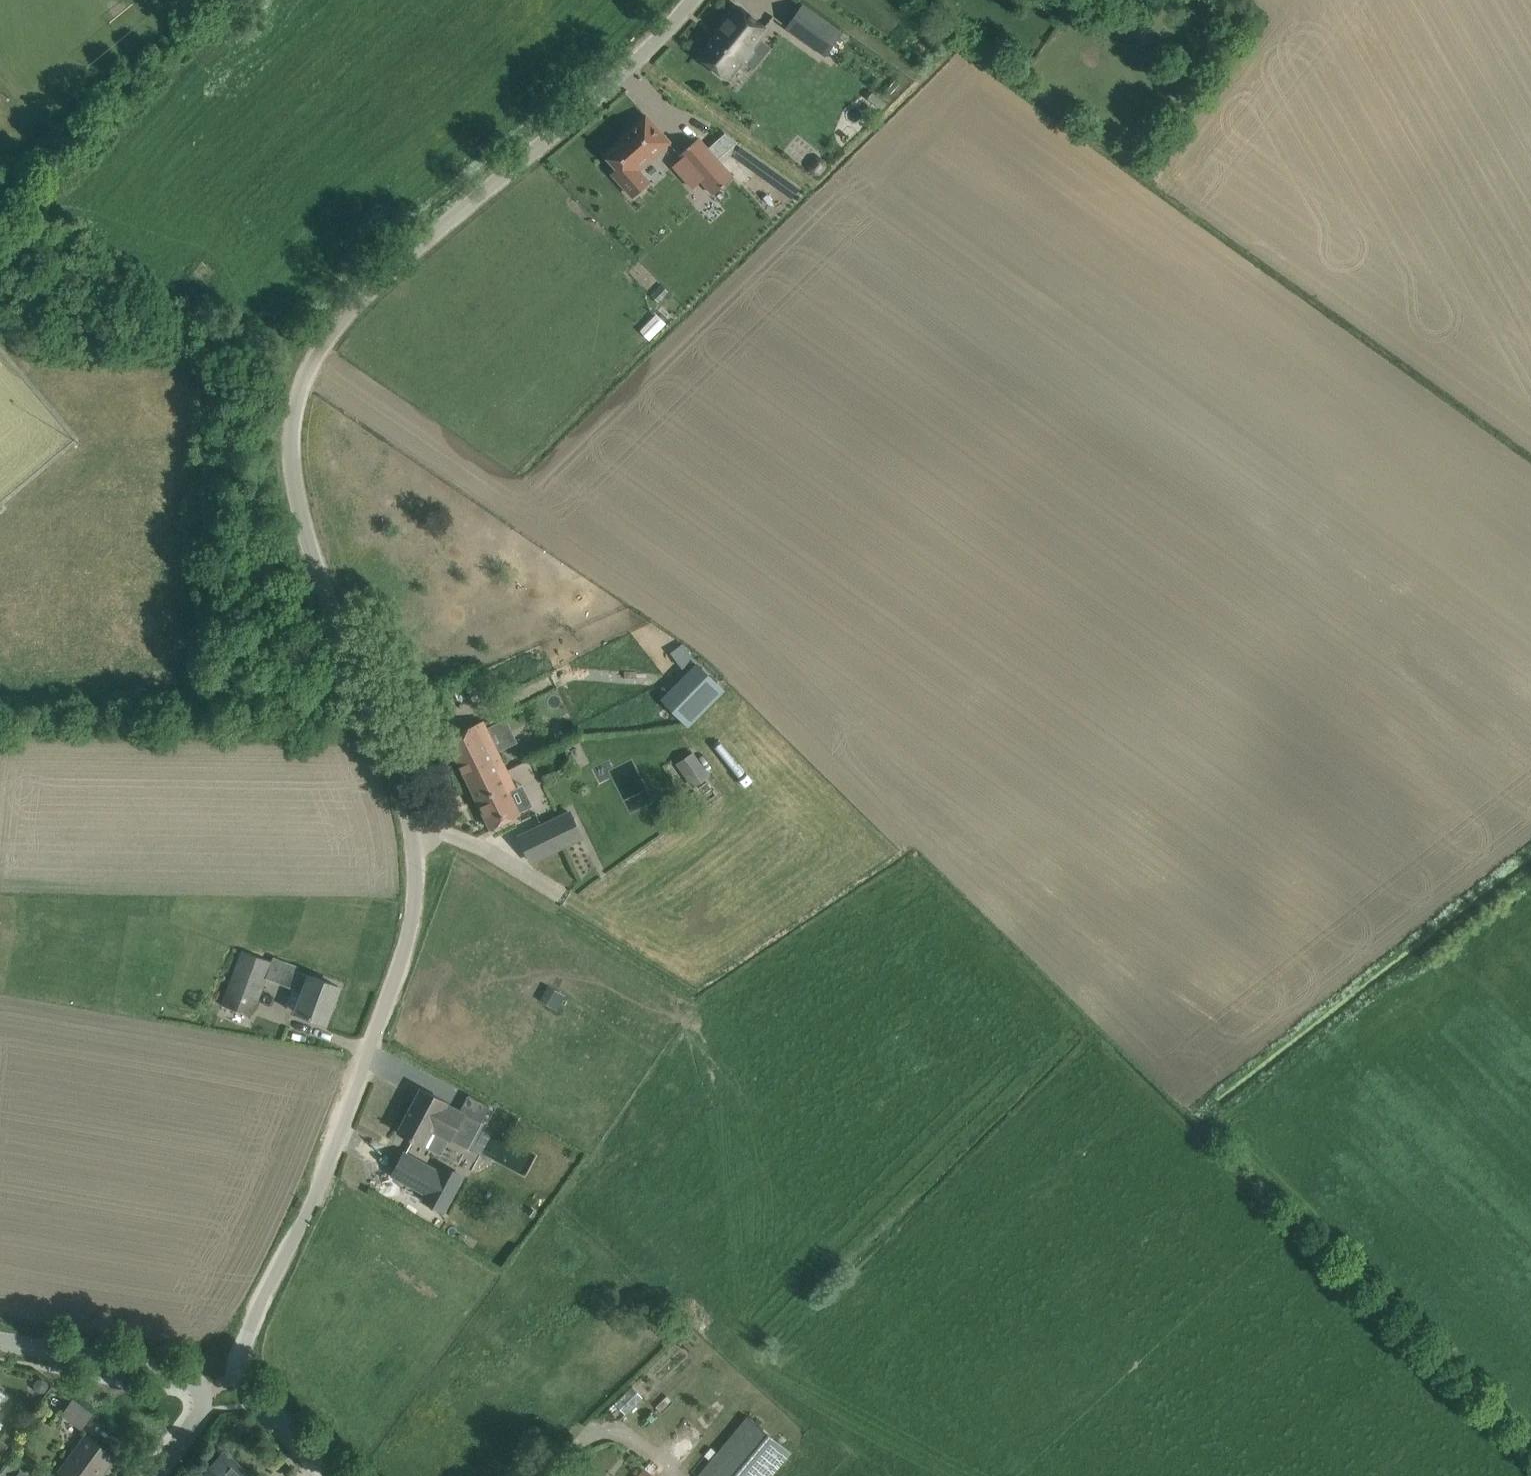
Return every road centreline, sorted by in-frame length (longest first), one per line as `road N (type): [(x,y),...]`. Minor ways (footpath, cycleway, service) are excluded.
road 1 (unclassified): [(240,1376),(245,1333),(308,1209),(407,952),(413,850),(402,783),(302,516),(293,476),(299,400),(324,338),(693,0)]
road 2 (residential): [(153,1475),(197,1415),(188,1381),(0,1344)]
road 3 (residential): [(343,1475),(240,1376)]

